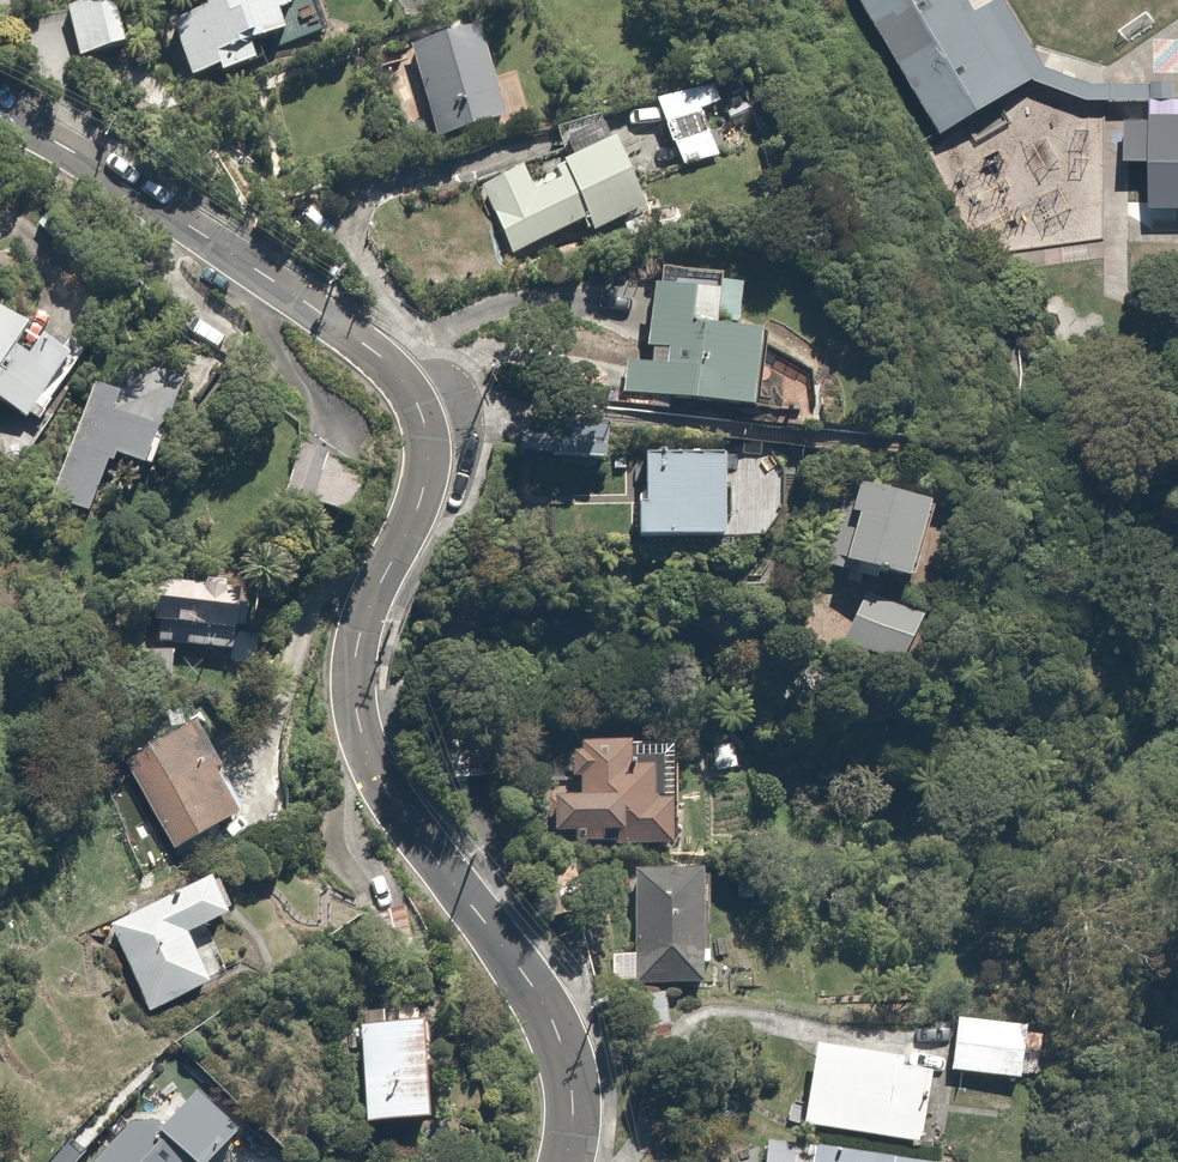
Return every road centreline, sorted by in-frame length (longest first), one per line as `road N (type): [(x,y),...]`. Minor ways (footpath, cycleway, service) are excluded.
road 1 (residential): [(568,1161),(574,1109),(560,1039),(517,965),(402,809),(368,729),(370,636),(424,495),(427,451),(413,395),(306,304),(84,159),(0,115)]

